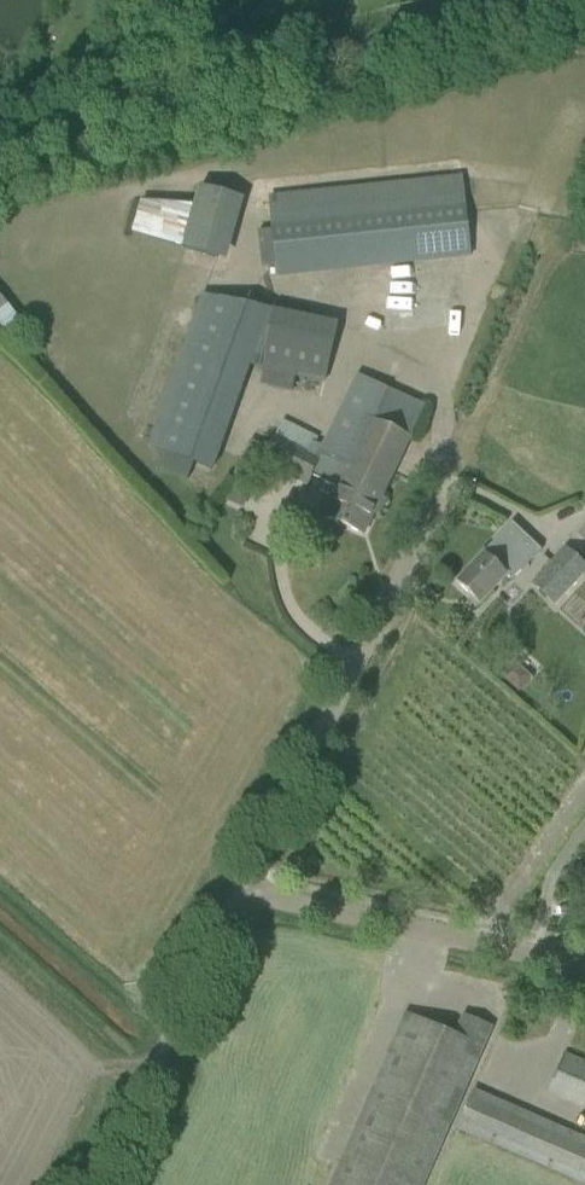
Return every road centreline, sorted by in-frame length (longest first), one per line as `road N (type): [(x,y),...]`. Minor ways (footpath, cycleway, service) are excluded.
road 1 (unclassified): [(229,896),(442,482)]
road 2 (unclassified): [(584,966),(229,896)]
road 3 (unclassified): [(80,1184),(229,896)]

